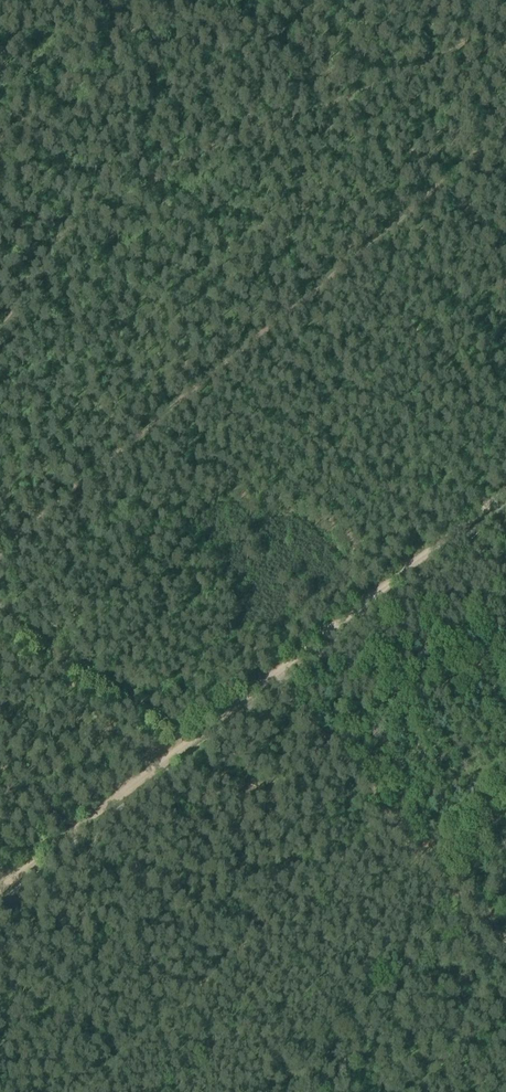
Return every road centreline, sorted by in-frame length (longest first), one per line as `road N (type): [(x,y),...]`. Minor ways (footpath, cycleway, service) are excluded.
road 1 (track): [(0,313),(50,245),(118,214),(178,159),(363,91),(449,52),(505,15)]
road 2 (track): [(505,951),(269,673)]
road 3 (track): [(198,746),(0,611)]
road 4 (track): [(0,128),(125,27),(110,0)]

